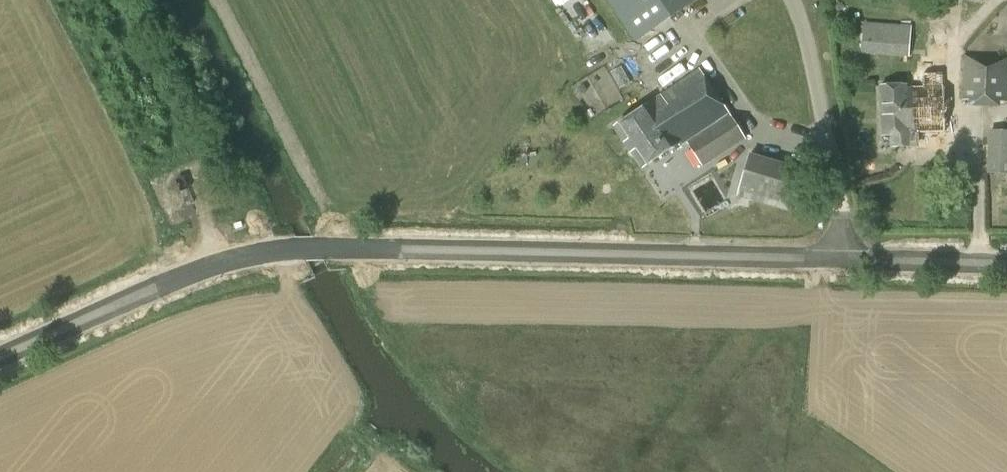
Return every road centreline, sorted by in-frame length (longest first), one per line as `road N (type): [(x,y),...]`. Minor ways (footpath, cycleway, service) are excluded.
road 1 (tertiary): [(844,257),(363,253)]
road 2 (tertiary): [(0,360),(202,271),(260,258),(363,253)]
road 3 (unclassified): [(844,257),(824,79),(795,0)]
road 4 (tertiary): [(1006,260),(844,257)]

